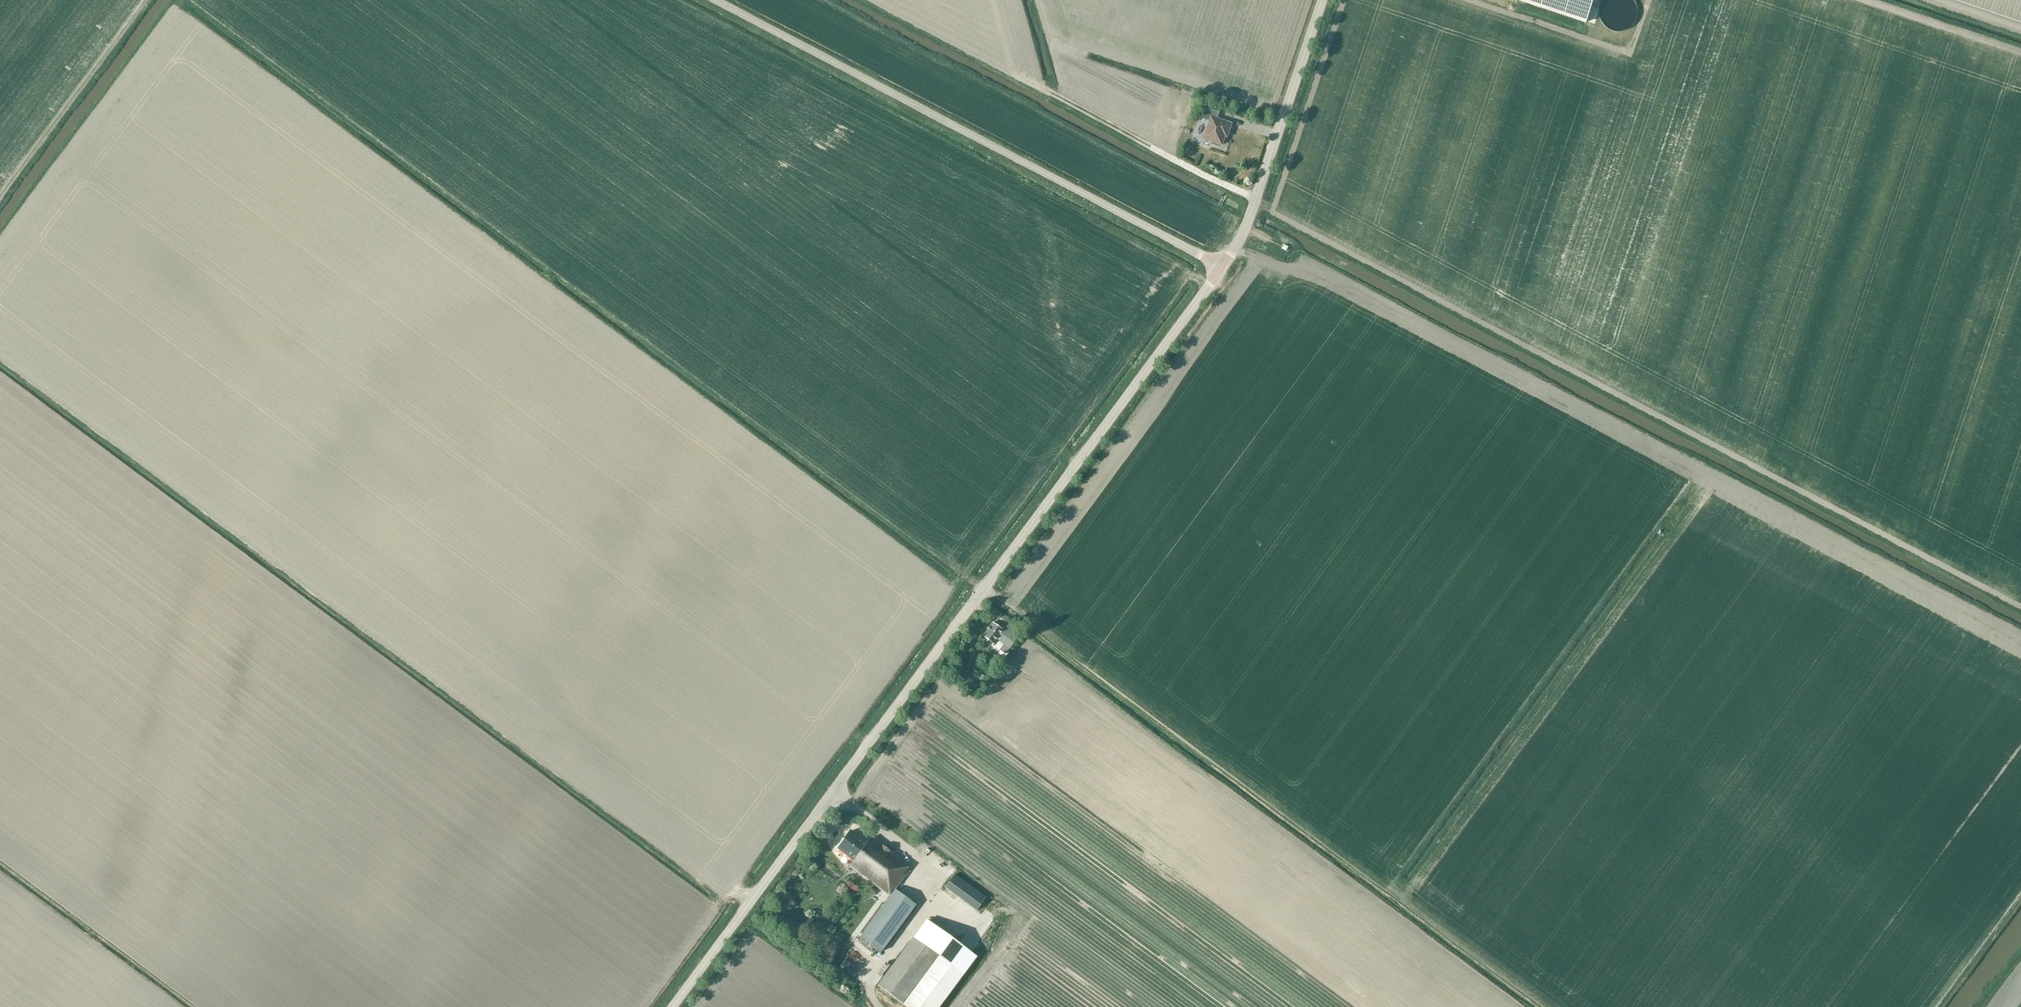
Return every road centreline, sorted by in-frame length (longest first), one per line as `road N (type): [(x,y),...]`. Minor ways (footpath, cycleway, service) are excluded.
road 1 (tertiary): [(673,1006),(1222,270)]
road 2 (unclassified): [(1222,270),(712,0)]
road 3 (tertiary): [(1222,270),(1246,229),(1323,0)]

